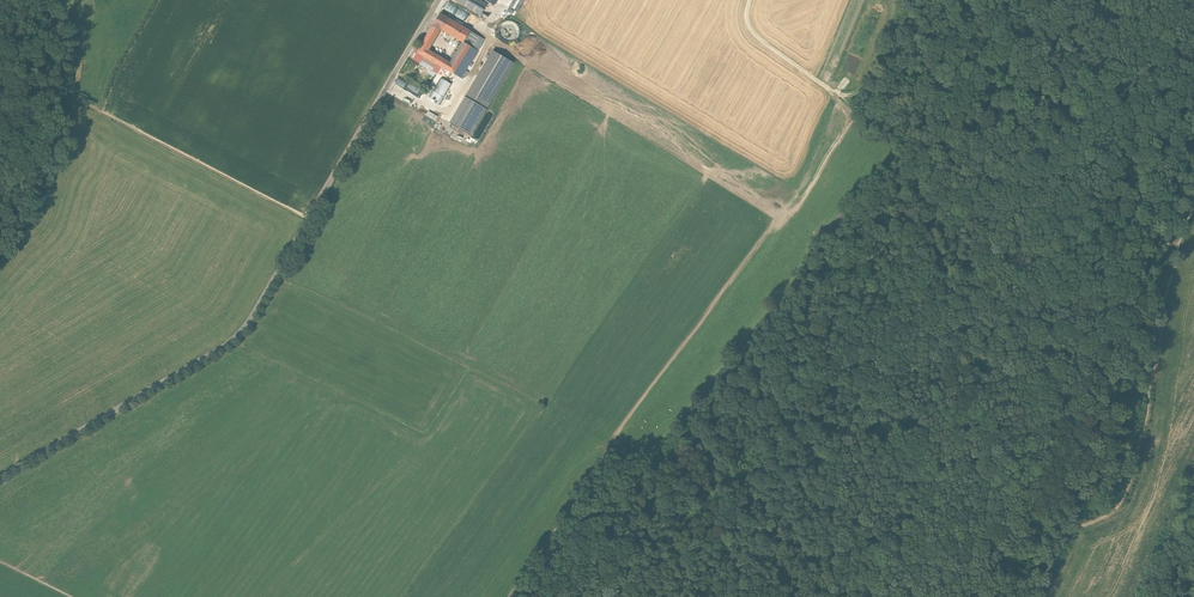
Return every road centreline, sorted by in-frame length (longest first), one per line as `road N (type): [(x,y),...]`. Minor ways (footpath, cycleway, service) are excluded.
road 1 (unclassified): [(0,476),(236,337),(439,0)]
road 2 (track): [(1178,249),(1132,478),(1113,511),(1085,523)]
road 3 (track): [(849,95),(756,34),(750,0)]

